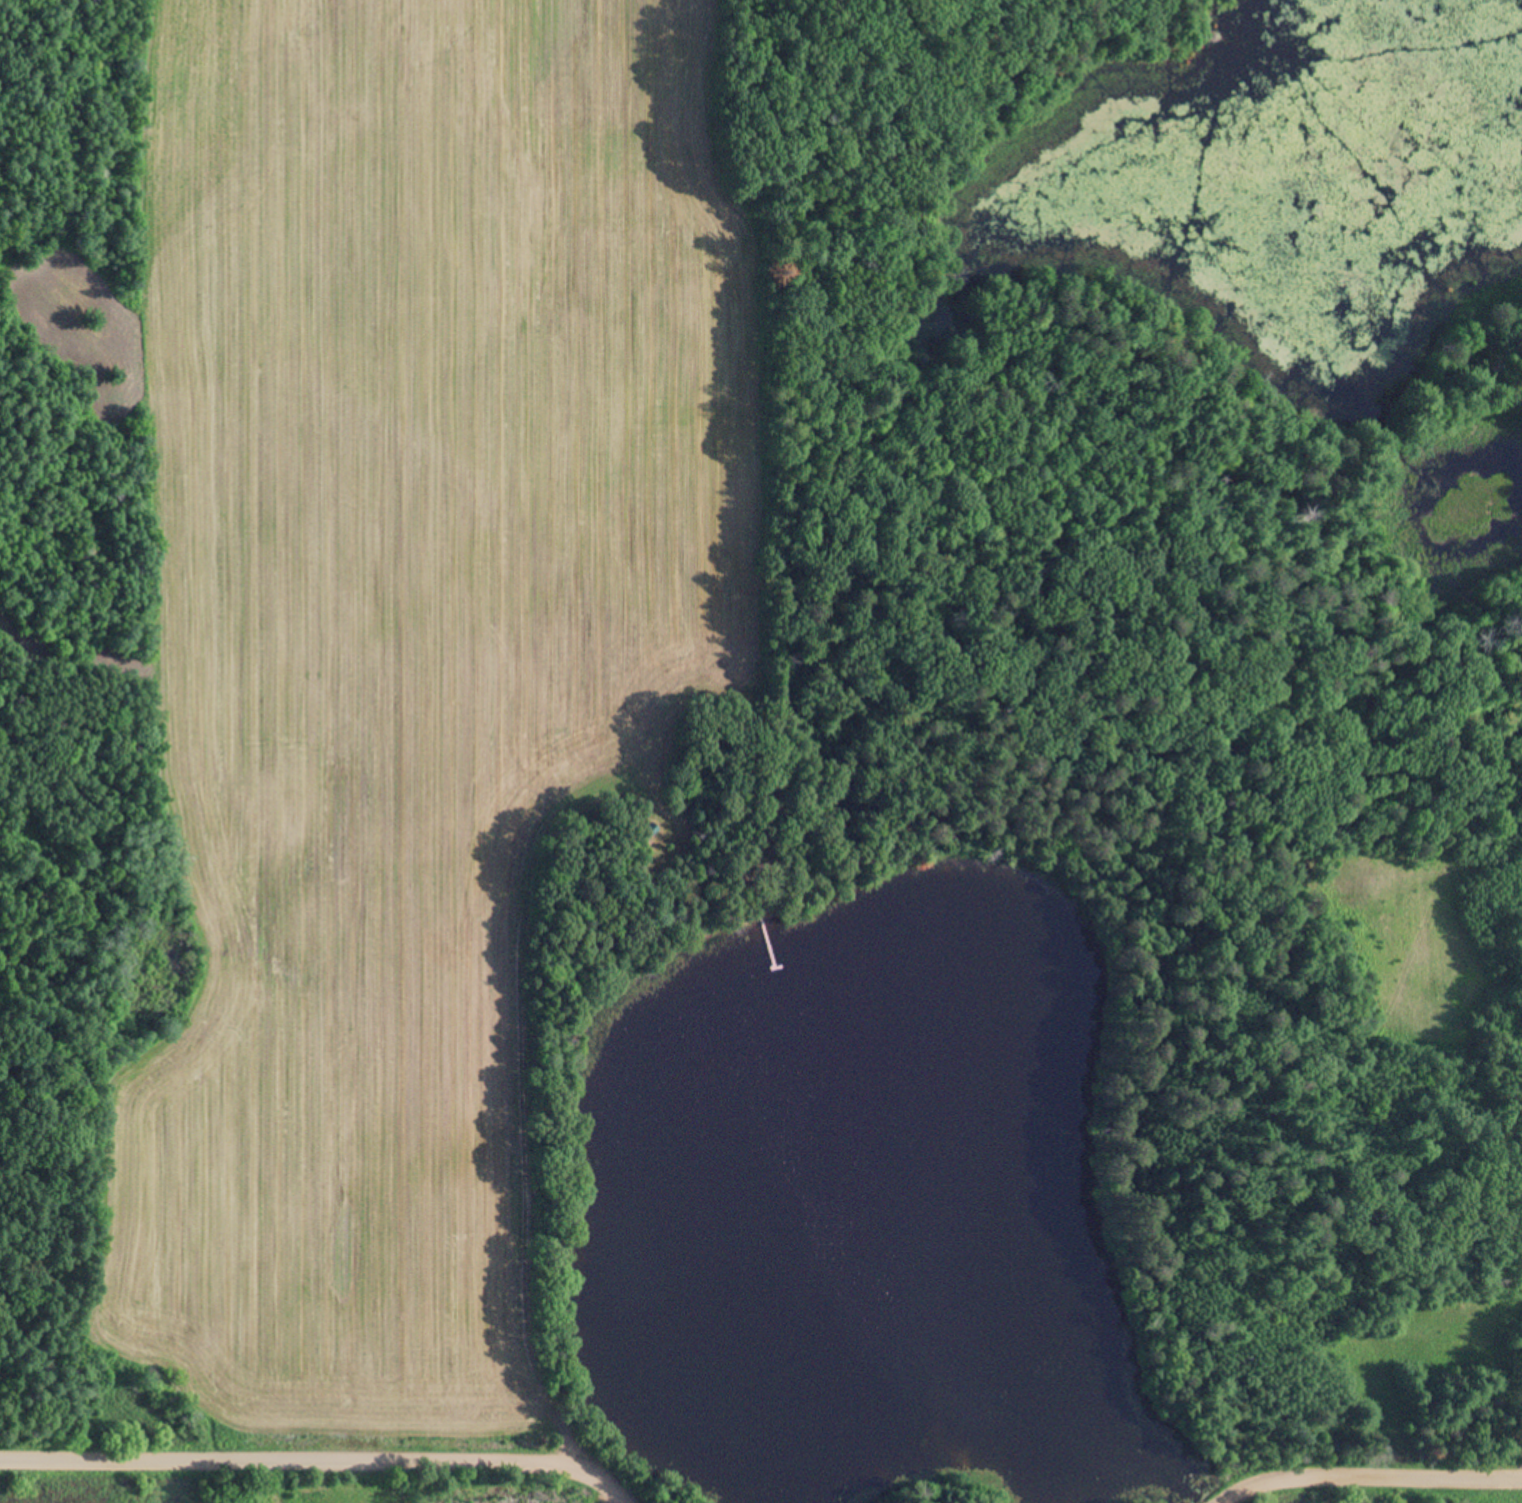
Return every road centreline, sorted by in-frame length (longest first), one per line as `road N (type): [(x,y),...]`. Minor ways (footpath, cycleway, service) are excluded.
road 1 (residential): [(0,1462),(546,1465),(587,1502)]

